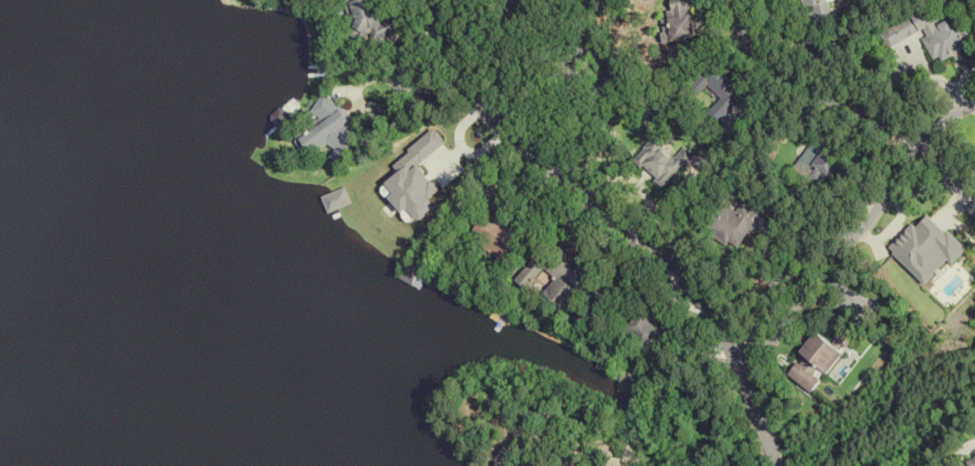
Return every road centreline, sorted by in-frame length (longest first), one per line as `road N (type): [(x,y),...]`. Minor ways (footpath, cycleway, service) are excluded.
road 1 (residential): [(776,465),(710,304),(634,222),(467,92),(426,0)]
road 2 (residential): [(914,146),(873,116),(783,79),(744,40),(730,0)]
road 3 (residential): [(847,231),(809,238),(771,273),(753,334)]
road 4 (residential): [(753,334),(847,231)]

